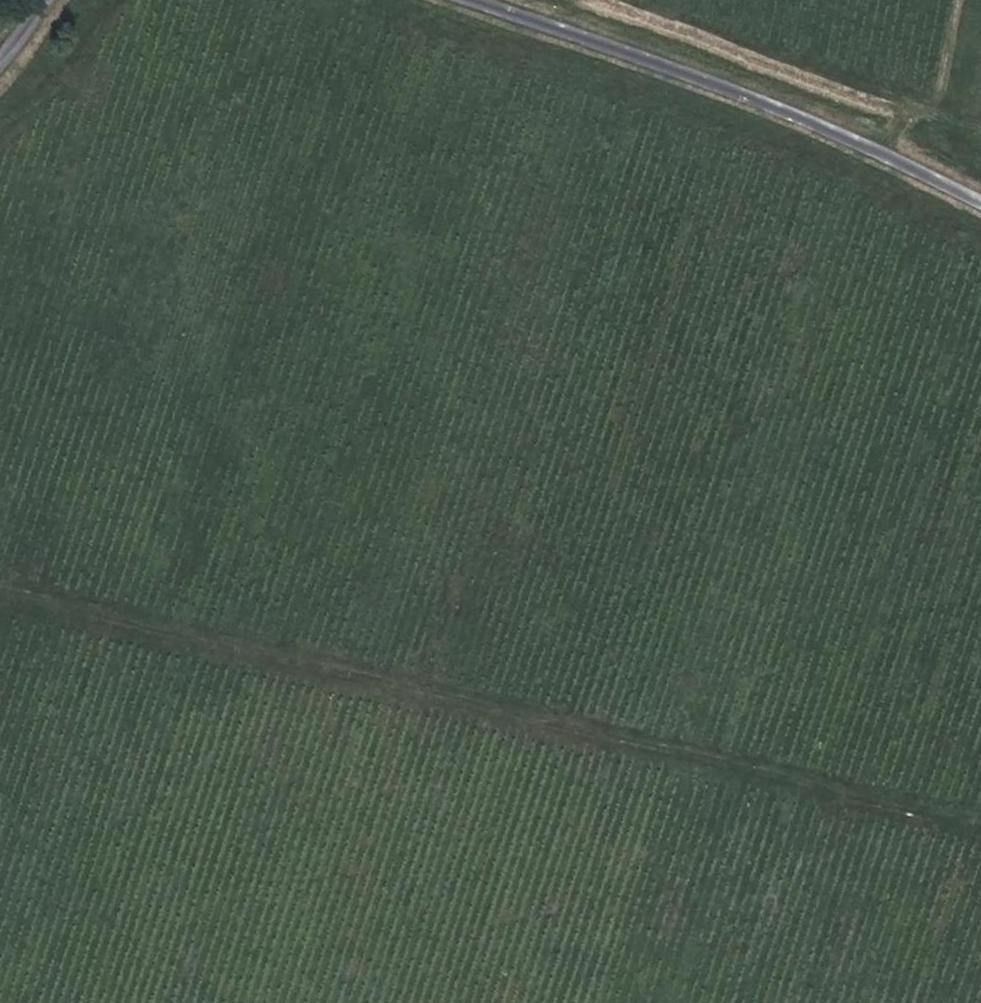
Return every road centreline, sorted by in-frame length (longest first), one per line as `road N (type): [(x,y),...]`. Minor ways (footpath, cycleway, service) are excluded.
road 1 (unclassified): [(980,199),(865,142),(707,80),(459,0)]

